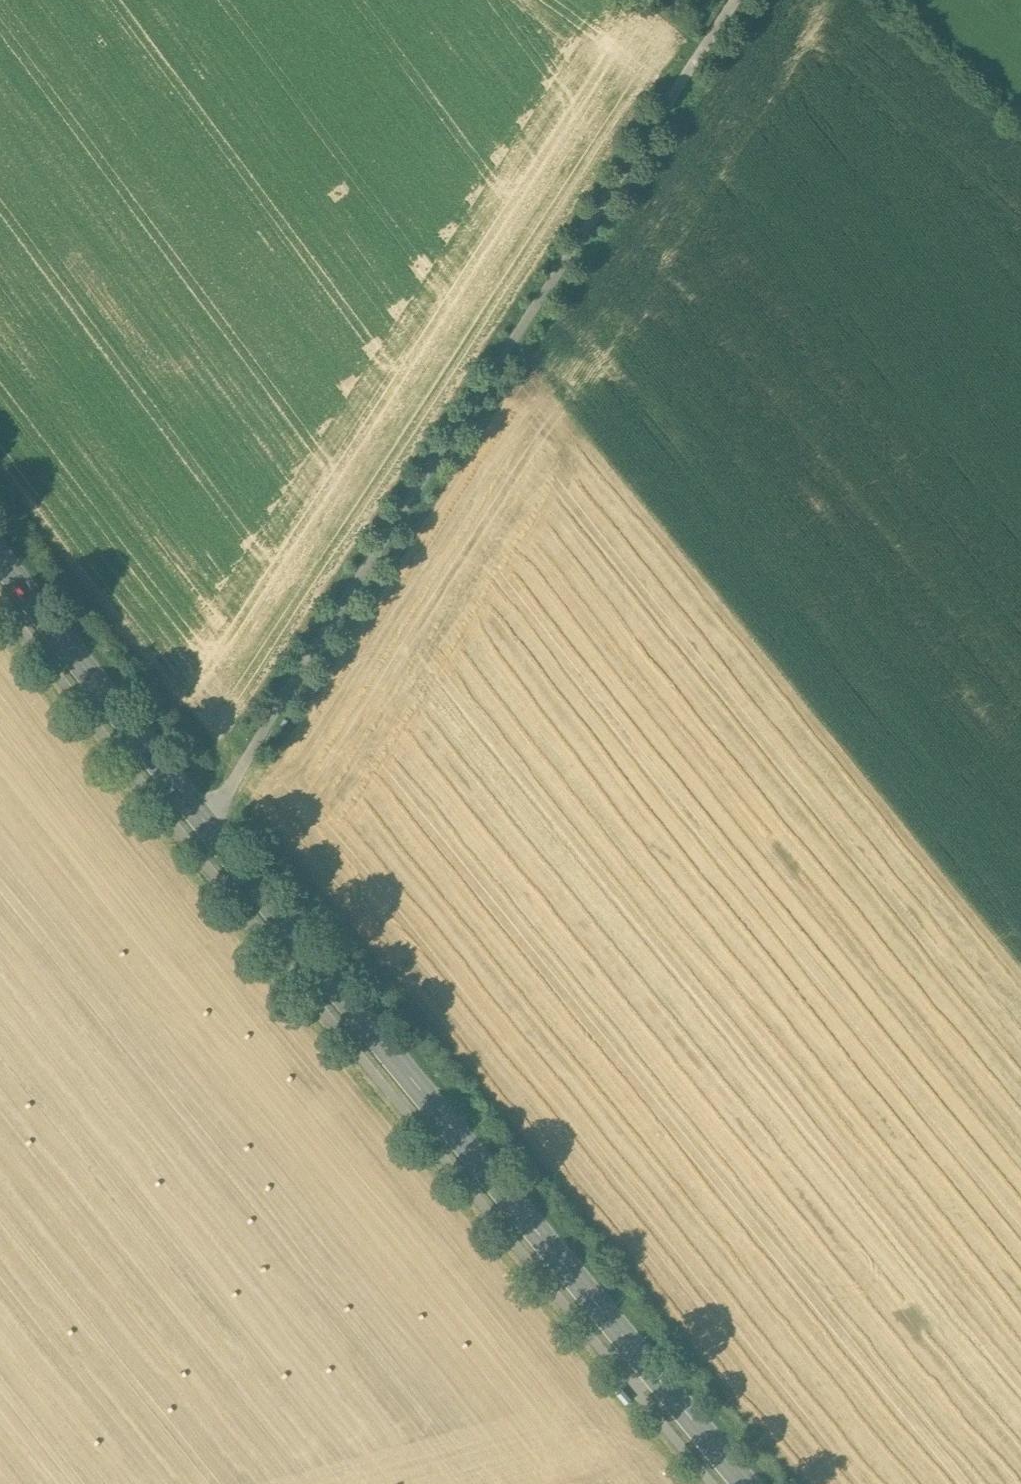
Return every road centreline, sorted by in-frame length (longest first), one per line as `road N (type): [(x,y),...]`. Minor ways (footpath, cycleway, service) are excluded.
road 1 (secondary): [(748,1483),(0,553)]

